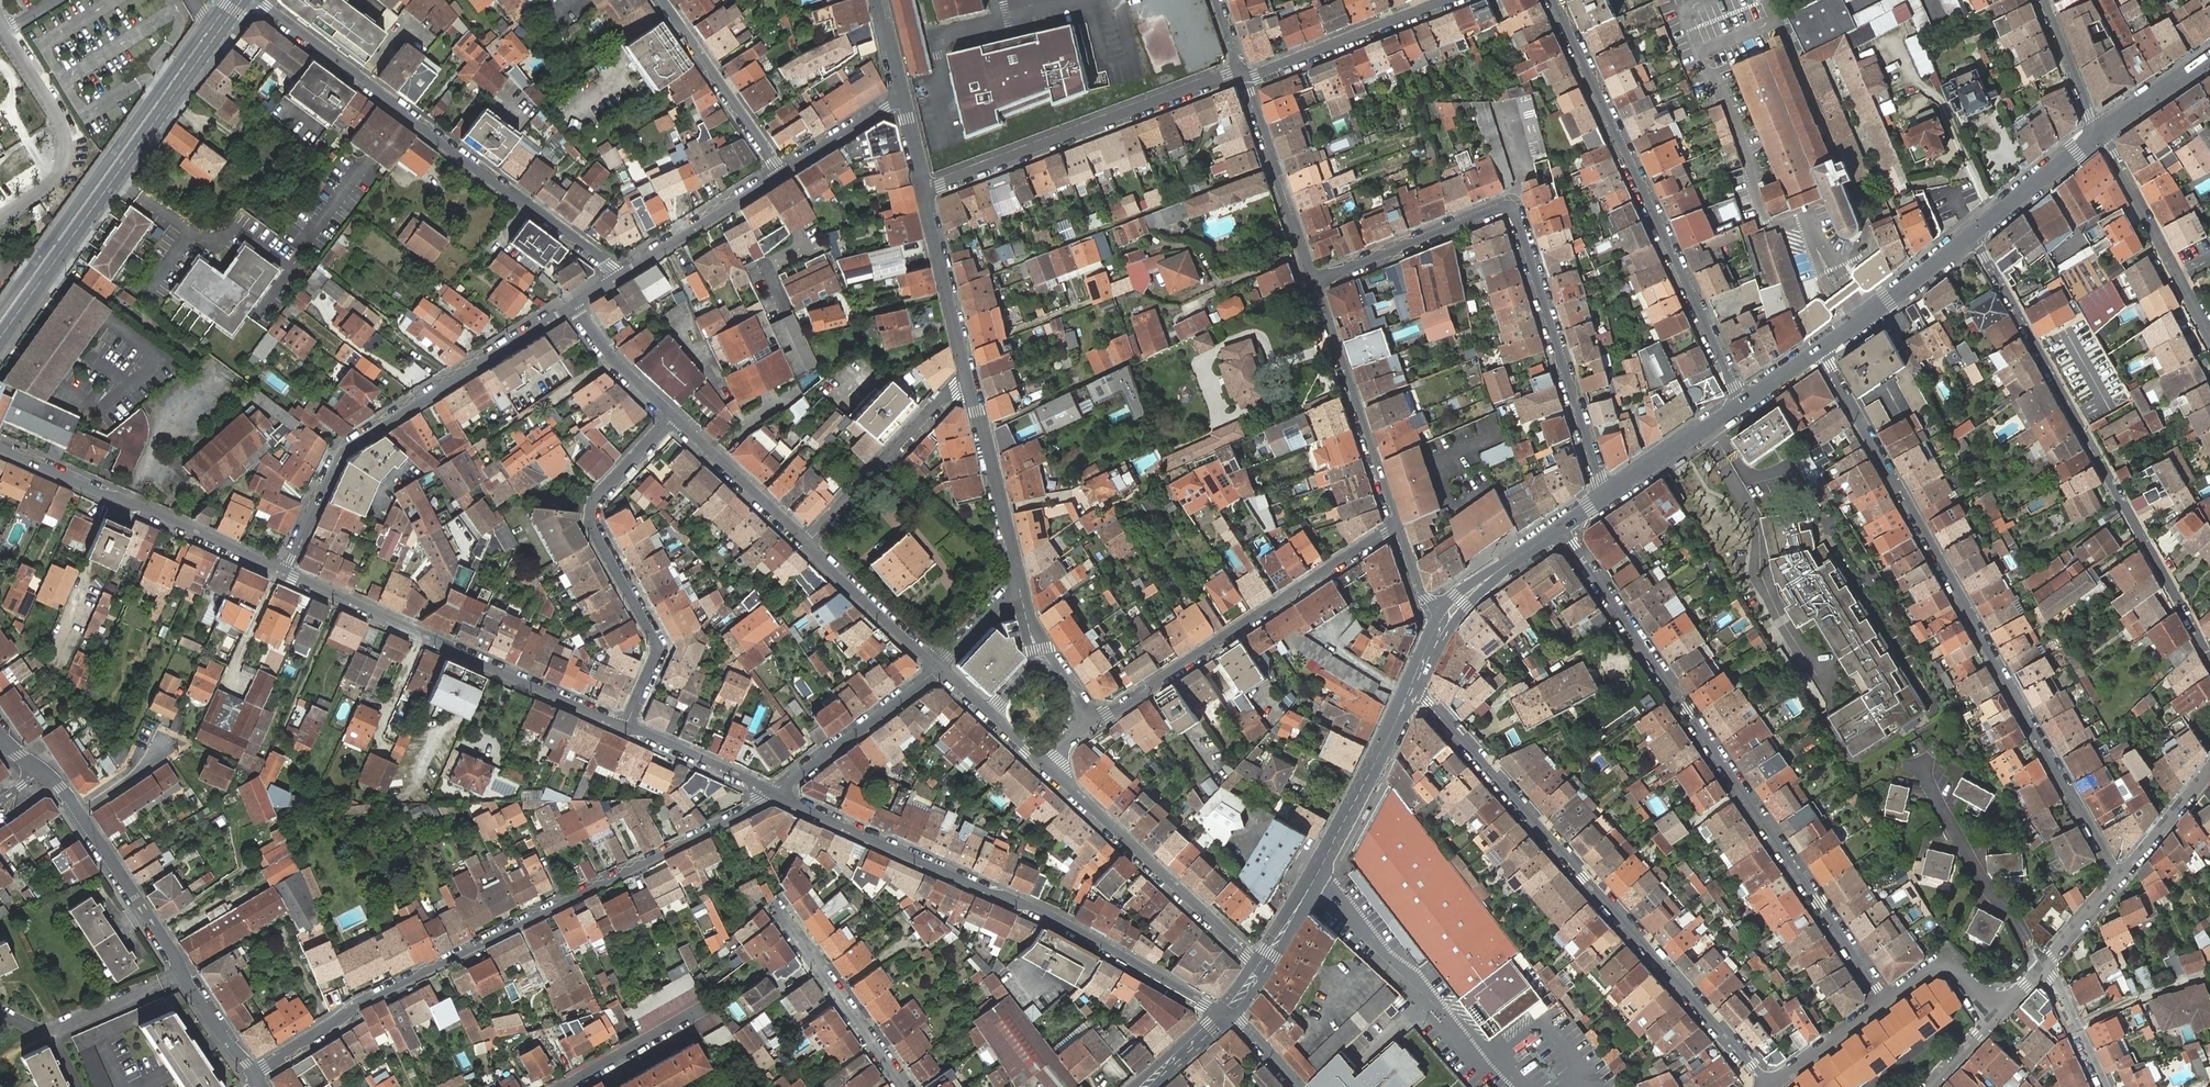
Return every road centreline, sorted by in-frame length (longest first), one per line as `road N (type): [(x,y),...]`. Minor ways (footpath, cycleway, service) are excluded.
road 1 (residential): [(2118,876),(1821,348)]
road 2 (residential): [(253,1072),(357,1001),(772,792)]
road 3 (residential): [(1558,528),(1885,999)]
road 4 (residential): [(1772,1085),(1428,704),(1408,692)]
road 5 (residential): [(1318,282),(1509,208),(1605,496)]
road 6 (residential): [(1222,1013),(1045,915),(772,792)]
road 7 (residential): [(1972,234),(2209,655)]
road 8 (residential): [(257,0),(623,275)]
road 9 (residential): [(1553,0),(1744,402)]
road 10 (tertiary): [(0,339),(241,0)]
road 11 (residential): [(574,307),(342,452),(285,572)]
road 12 (residential): [(625,728),(285,572)]
road 13 (residential): [(625,728),(656,643),(588,526),(592,502),(673,417)]
road 14 (residential): [(1091,724),(1398,526)]
road 15 (residential): [(922,191),(1239,71)]
road 16 (primary): [(1408,692),(1311,888),(1258,965)]
road 17 (residential): [(80,813),(253,1072)]
road 18 (residential): [(285,572),(0,448)]
road 19 (residential): [(1044,765),(1258,965)]
road 20 (residential): [(1398,526),(1318,282)]
road 21 (residential): [(808,543),(966,375)]
road 22 (residential): [(2208,334),(2099,133)]
road 23 (residential): [(1021,587),(966,375)]
road 24 (residential): [(903,1086),(776,910)]
road 25 (residential): [(1318,282),(1245,79)]
road 26 (residential): [(1445,0),(1245,79)]
road 27 (residential): [(783,173),(662,0)]
road 28 (residential): [(940,666),(772,792)]
road 29 (residential): [(783,173),(623,275)]
road 30 (primary): [(1972,234),(1821,348)]
road 31 (residential): [(966,375),(922,191)]
road 32 (residential): [(673,417),(808,543)]
road 33 (residential): [(808,543),(940,666)]
road 34 (primary): [(1744,402),(1605,496)]
road 35 (residential): [(561,1086),(706,1003)]
road 36 (primary): [(2099,133),(1972,234)]
road 37 (residential): [(772,792),(625,728)]
road 38 (residential): [(574,307),(615,364),(673,417)]
road 39 (primary): [(1558,528),(1464,591),(1442,616)]
road 40 (residential): [(1994,1016),(1947,960),(1885,999)]
road 41 (residential): [(2042,0),(2099,133)]
road 42 (residential): [(1885,999),(1772,1085)]
road 43 (residential): [(2118,876),(2209,770)]
road 44 (residential): [(903,103),(783,173)]
road 45 (residential): [(2045,963),(2104,1086)]
road 46 (primary): [(2209,58),(2099,133)]

